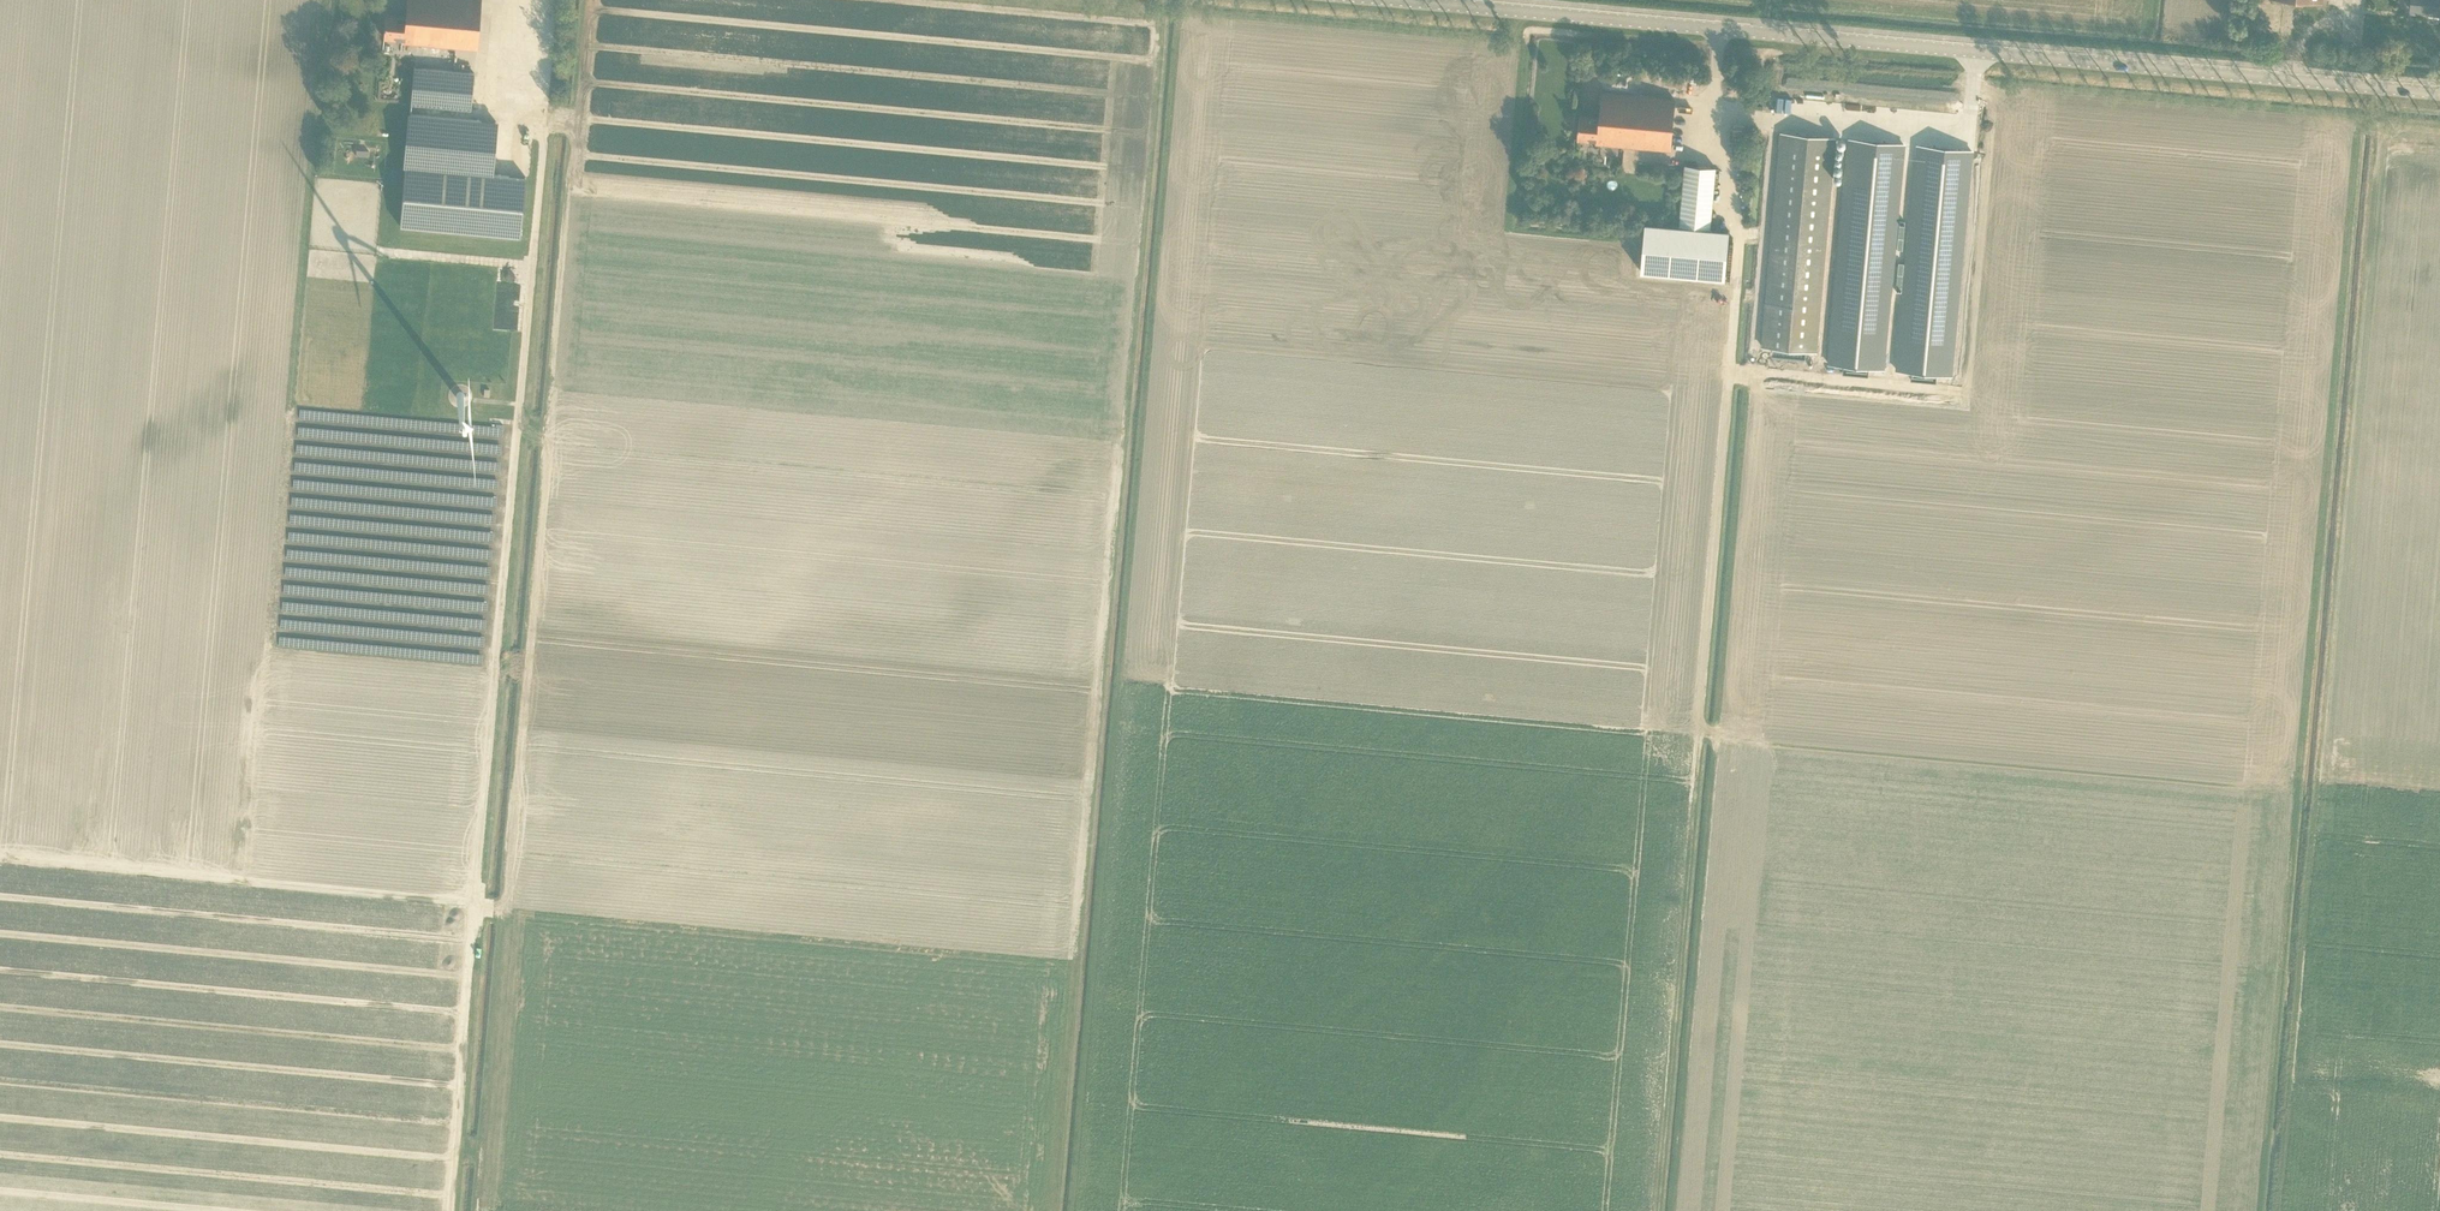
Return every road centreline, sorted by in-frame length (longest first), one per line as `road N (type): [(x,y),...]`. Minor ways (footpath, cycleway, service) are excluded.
road 1 (tertiary): [(2439,90),(1401,0)]

